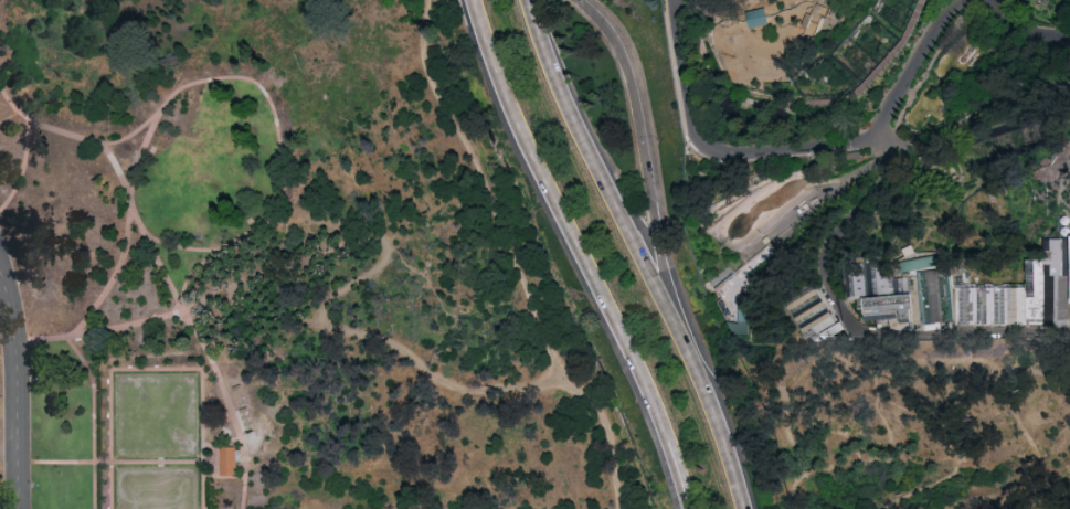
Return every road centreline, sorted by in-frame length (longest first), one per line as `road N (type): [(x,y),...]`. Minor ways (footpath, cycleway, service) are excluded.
road 1 (motorway): [(478,0),(510,100),(660,417),(690,508)]
road 2 (motorway): [(707,392),(563,93),(530,0)]
road 3 (motorway): [(707,392),(666,272),(631,77),(614,39),(577,0)]
road 4 (residential): [(0,274),(19,382),(20,508)]
road 5 (motorway): [(746,508),(707,392)]

